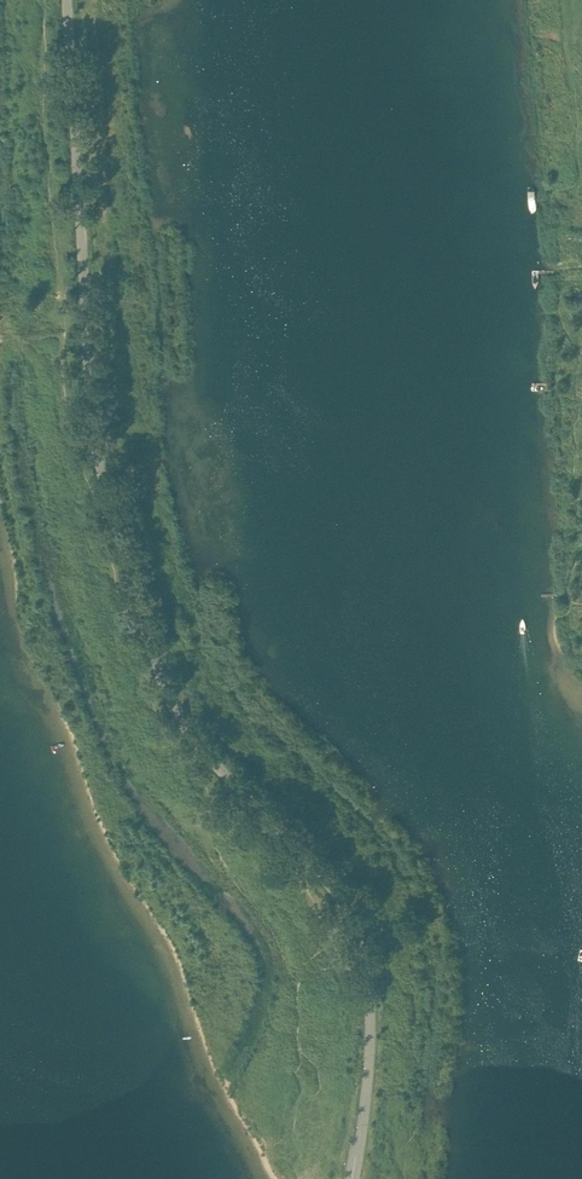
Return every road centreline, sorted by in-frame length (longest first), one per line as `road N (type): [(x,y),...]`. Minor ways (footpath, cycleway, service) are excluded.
road 1 (tertiary): [(353,1178),(371,1014),(359,937),(319,871),(207,756),(170,701),(107,495),(89,382),(66,0)]

